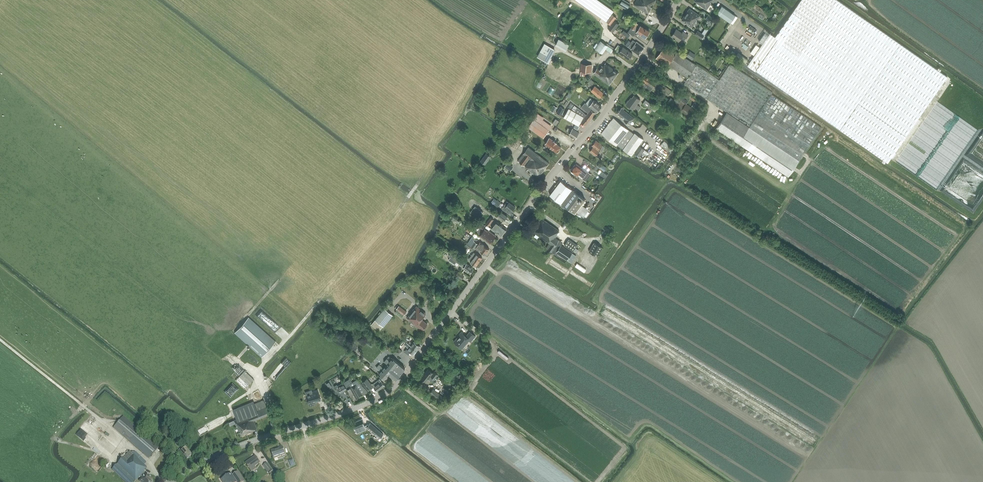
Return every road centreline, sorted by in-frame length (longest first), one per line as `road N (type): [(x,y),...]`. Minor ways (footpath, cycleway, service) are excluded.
road 1 (tertiary): [(171,481),(396,385),(679,0)]

